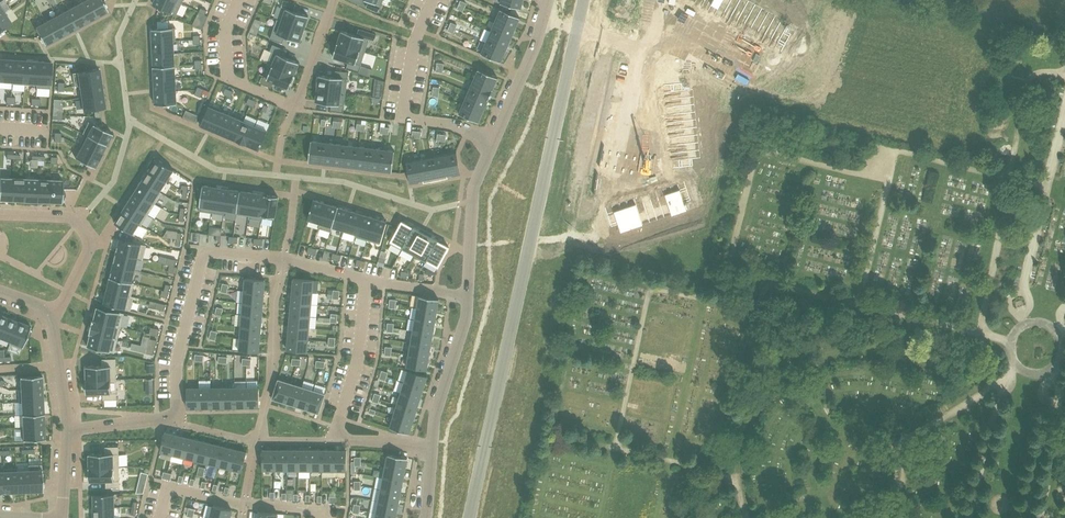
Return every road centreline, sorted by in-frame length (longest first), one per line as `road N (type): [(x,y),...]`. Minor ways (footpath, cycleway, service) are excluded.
road 1 (residential): [(544,15),(474,188),(466,317),(433,448)]
road 2 (residential): [(67,430),(163,420),(258,441)]
road 3 (residential): [(284,259),(273,377),(258,441)]
road 4 (residential): [(58,311),(88,252),(86,237),(68,218),(0,214)]
road 5 (residential): [(258,441),(433,448)]
road 6 (residential): [(640,50),(614,176)]
road 7 (residential): [(67,430),(58,311)]

